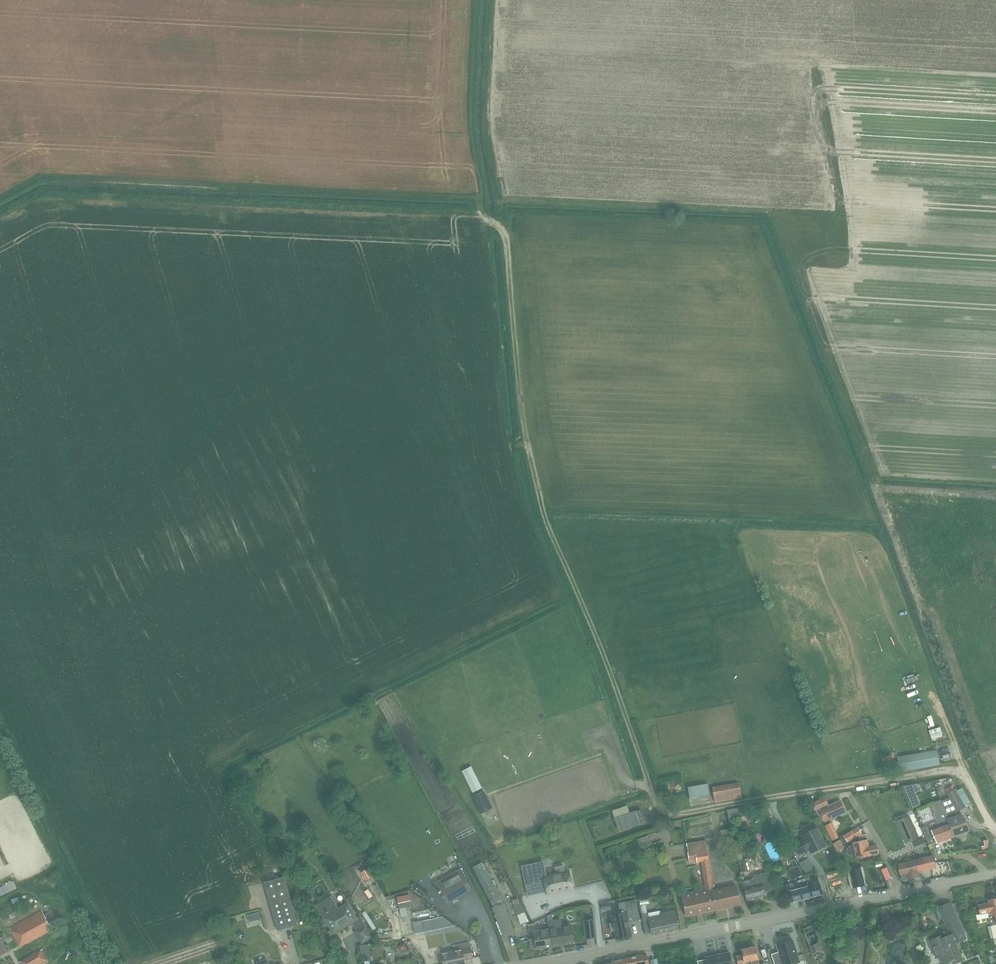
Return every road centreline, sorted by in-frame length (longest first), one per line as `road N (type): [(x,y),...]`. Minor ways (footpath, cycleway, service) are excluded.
road 1 (track): [(505,231),(533,473),(651,790)]
road 2 (residential): [(542,963),(995,874)]

